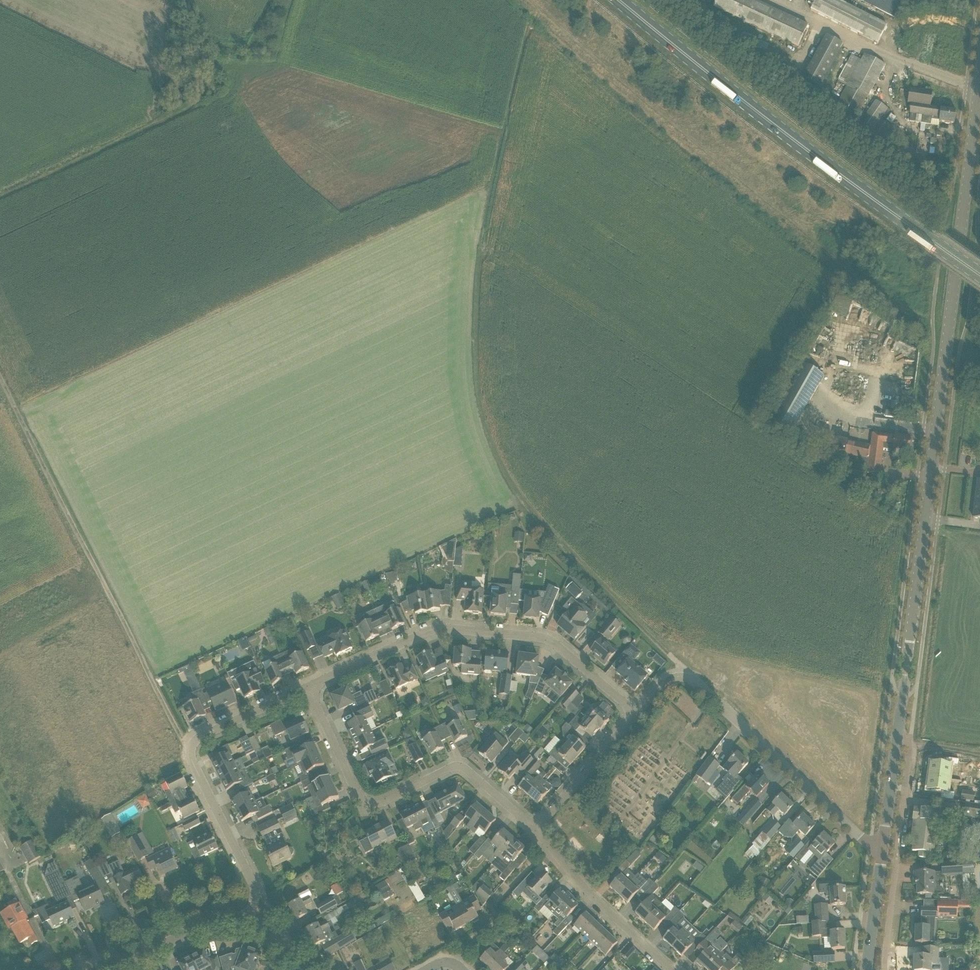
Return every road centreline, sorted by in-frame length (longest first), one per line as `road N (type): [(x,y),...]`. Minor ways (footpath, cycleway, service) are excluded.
road 1 (track): [(681,675),(532,520),(491,448),(476,384),(474,296),(486,211),(530,27)]
road 2 (tertiary): [(900,731),(979,73)]
road 3 (primary): [(979,274),(623,0)]
road 4 (track): [(191,747),(0,382)]
road 5 (residential): [(636,713),(545,639),(454,628),(423,632),(308,685)]
road 6 (residential): [(535,829),(460,766),(368,803),(308,685)]
road 7 (residential): [(883,847),(871,845),(694,677),(668,679),(636,713)]
road 8 (residential): [(308,685),(191,747),(253,883),(250,918)]
road 9 (residential): [(886,969),(909,744),(900,731)]
road 10 (residential): [(673,969),(535,829)]
road 11 (residential): [(535,829),(636,713)]
road 12 (residential): [(112,969),(208,922),(250,918)]
road 13 (tertiary): [(866,969),(883,847)]

